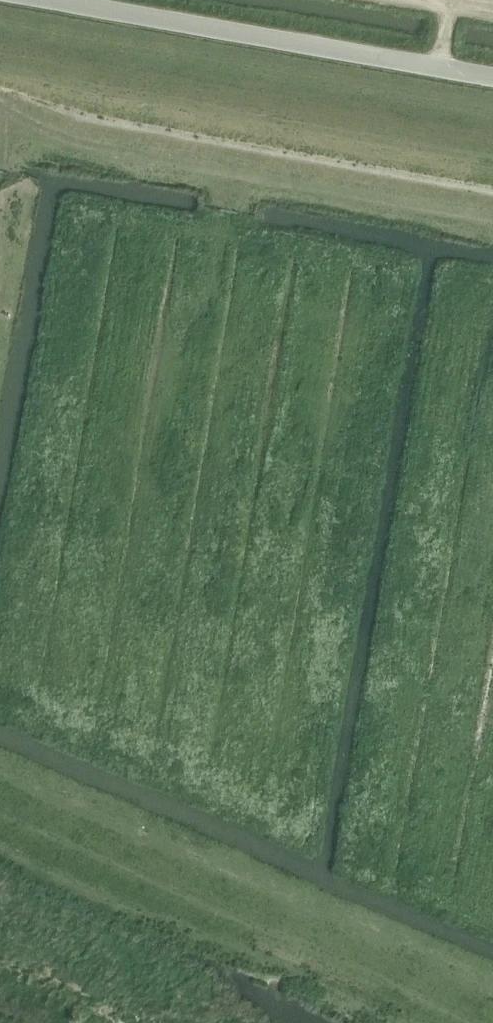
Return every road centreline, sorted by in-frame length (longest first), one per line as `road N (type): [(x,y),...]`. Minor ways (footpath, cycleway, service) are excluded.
road 1 (unclassified): [(72,0),(492,73)]

